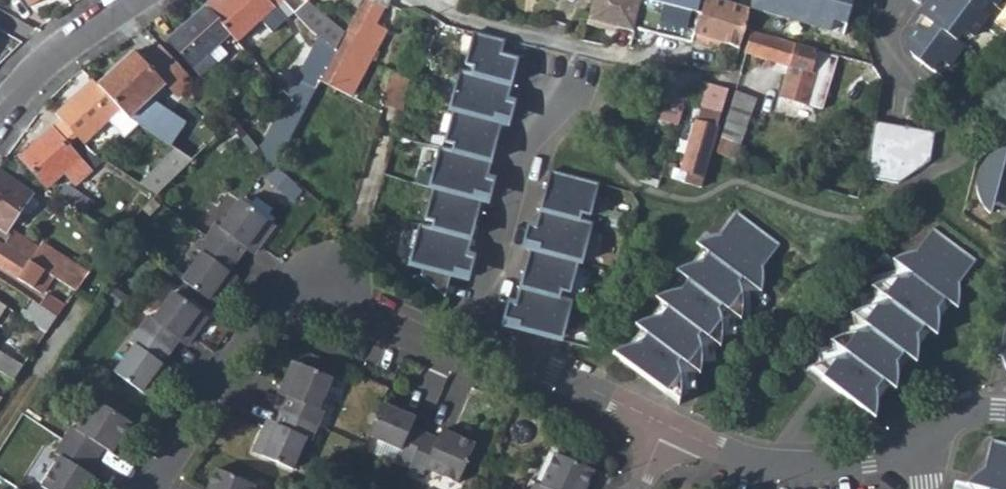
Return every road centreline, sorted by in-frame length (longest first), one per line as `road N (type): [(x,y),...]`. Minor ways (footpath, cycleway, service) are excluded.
road 1 (residential): [(665,424),(503,349),(482,328),(481,297),(540,95)]
road 2 (residential): [(150,488),(251,326),(280,301),(318,293),(449,359)]
road 3 (residential): [(422,0),(590,51),(720,79)]
road 4 (residential): [(925,437),(868,458),(770,463),(665,424)]
road 5 (residential): [(0,427),(114,264)]
road 6 (residential): [(0,116),(43,63),(132,0)]

